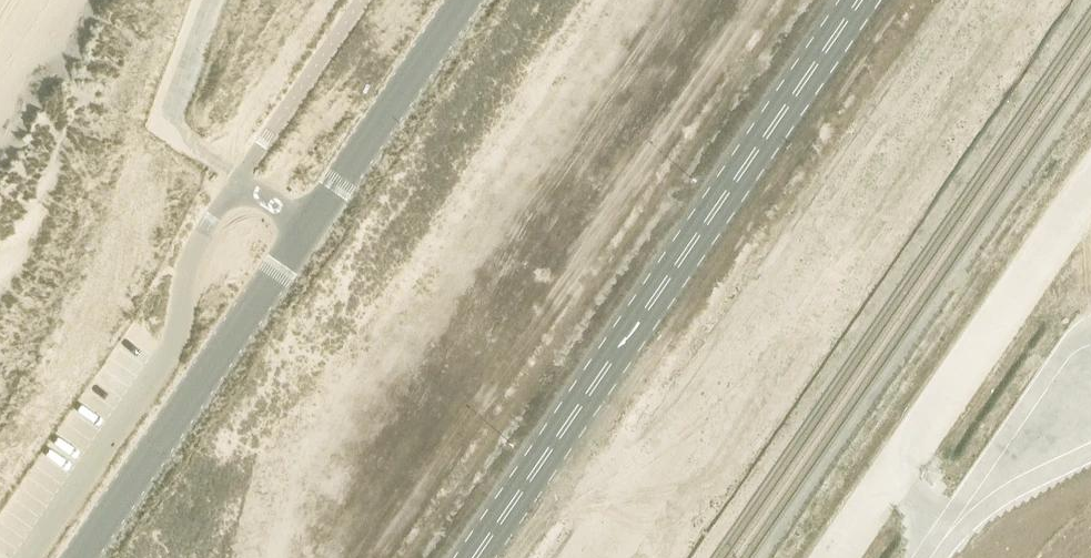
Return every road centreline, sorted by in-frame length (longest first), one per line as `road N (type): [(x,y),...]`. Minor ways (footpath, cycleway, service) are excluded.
road 1 (secondary): [(861,0),(475,557)]
road 2 (unclassified): [(305,230),(235,181),(191,260),(173,350),(32,557)]
road 3 (unclassified): [(305,230),(80,557)]
road 4 (unclassified): [(931,557),(1090,327)]
road 5 (unclassified): [(463,0),(305,230)]

